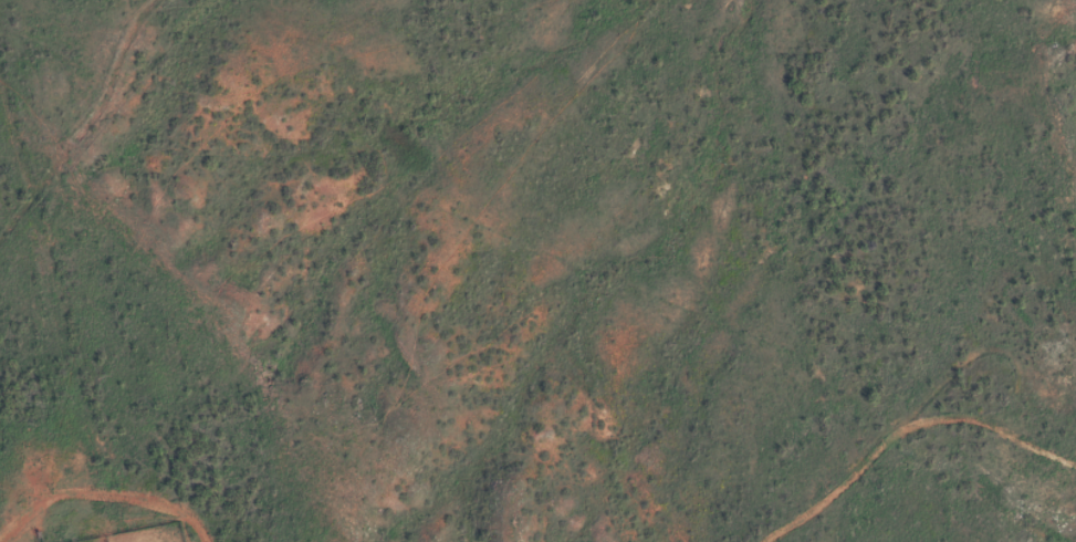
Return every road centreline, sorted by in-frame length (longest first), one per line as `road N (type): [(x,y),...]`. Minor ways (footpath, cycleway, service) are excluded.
road 1 (residential): [(144,541),(0,48)]

